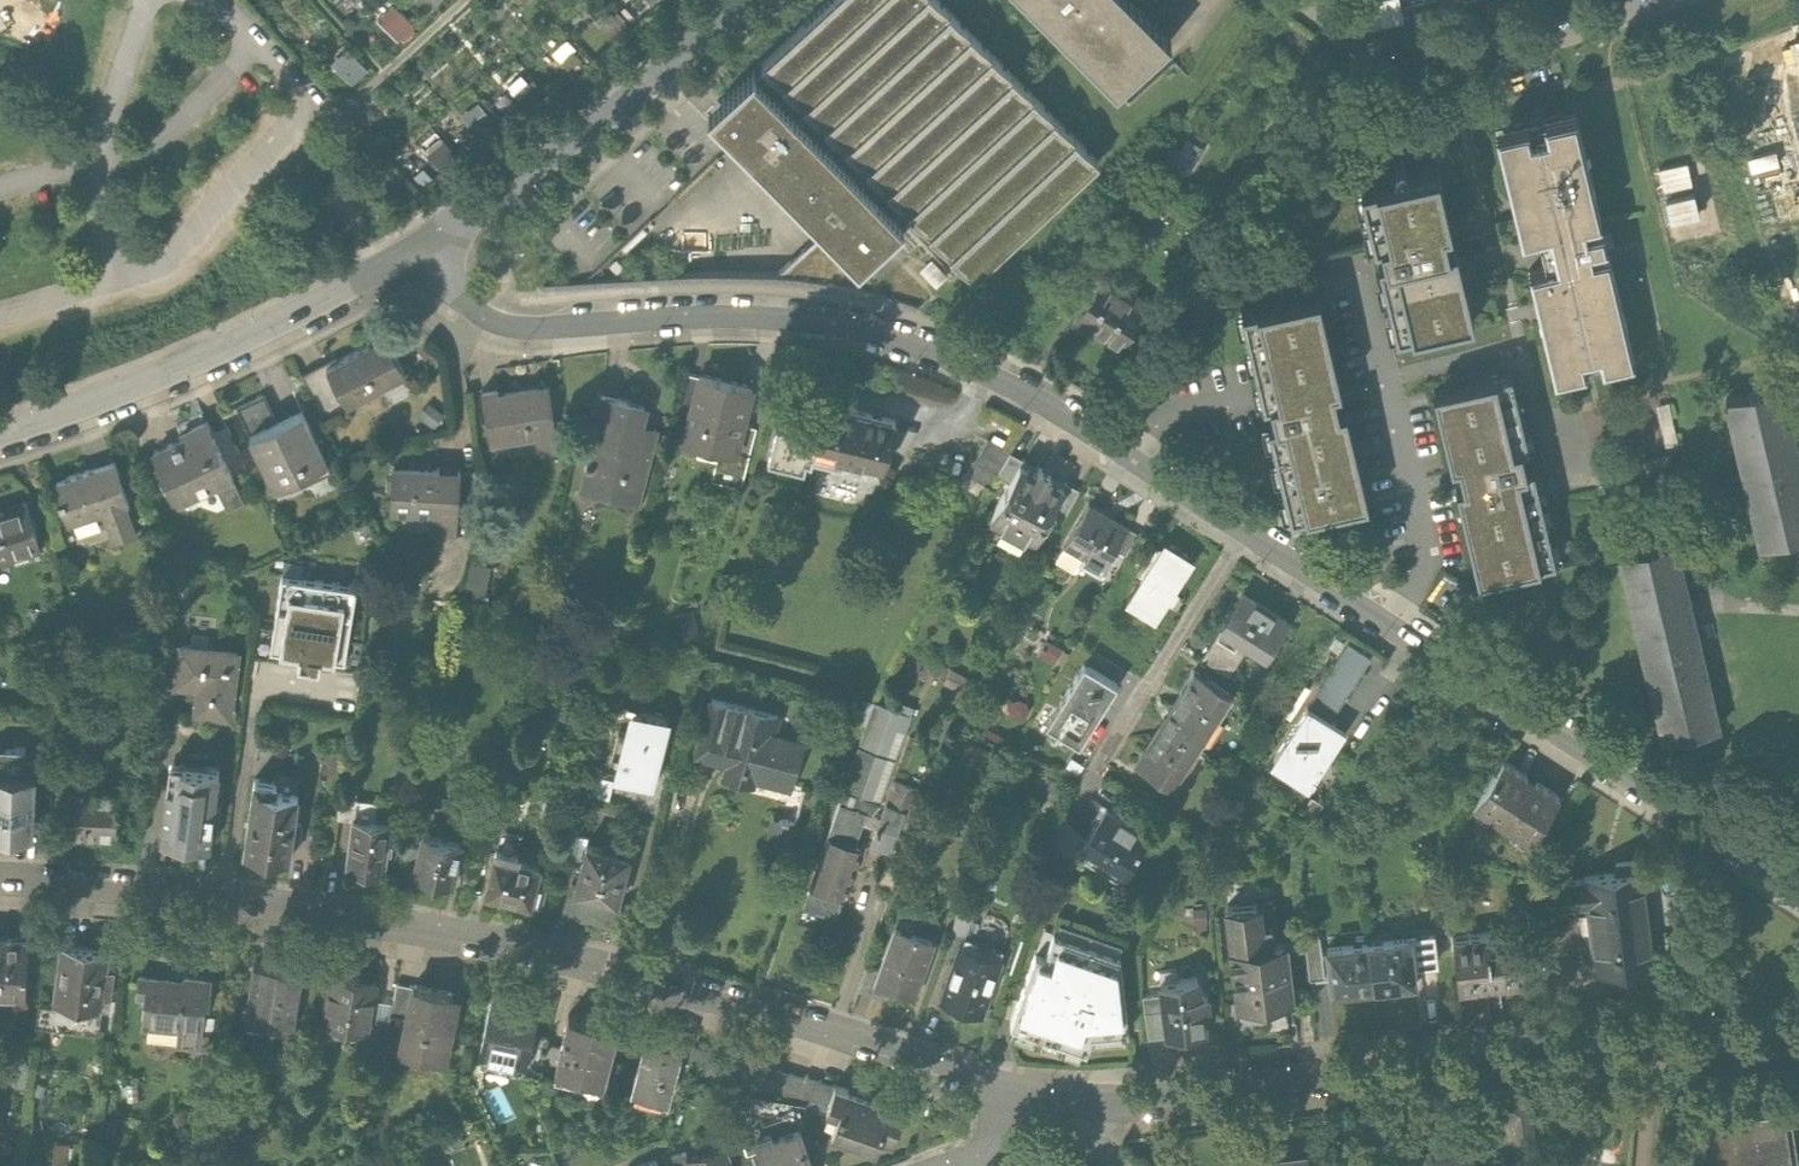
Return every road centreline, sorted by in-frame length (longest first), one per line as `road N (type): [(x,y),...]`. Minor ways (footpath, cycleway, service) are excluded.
road 1 (residential): [(1798,890),(1009,385),(820,327),(708,321),(511,334),(474,314),(422,251)]
road 2 (residential): [(0,881),(228,897),(471,933),(836,1033),(1008,1091)]
road 3 (residential): [(1099,1104),(1659,1040),(1798,1035)]
road 4 (tertiary): [(422,251),(273,333),(0,444)]
road 5 (tertiary): [(740,0),(583,136),(422,251)]

